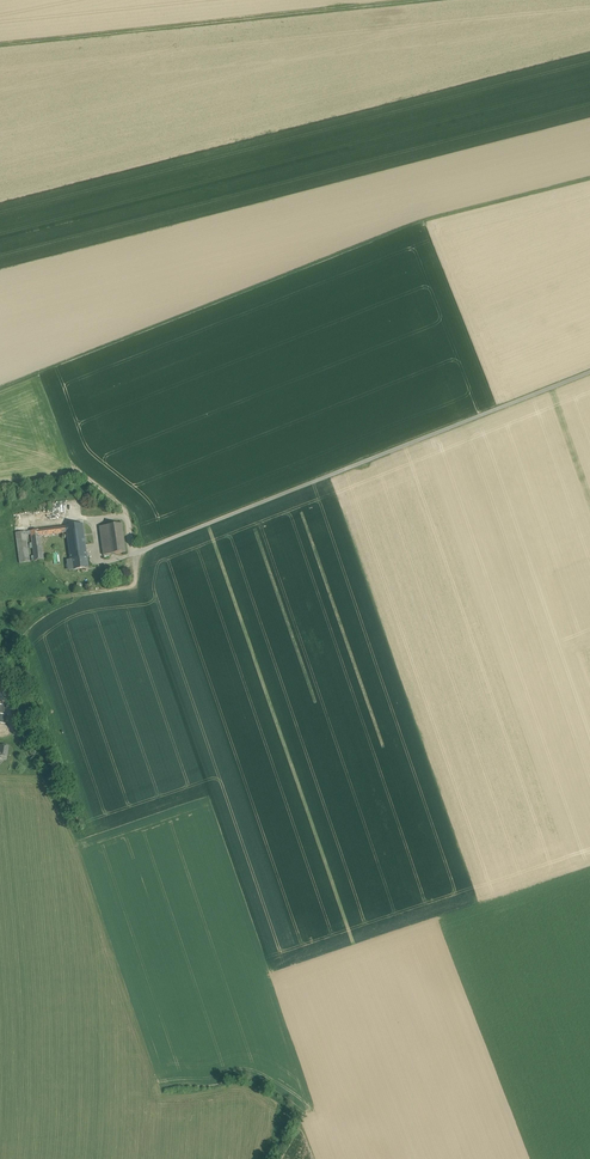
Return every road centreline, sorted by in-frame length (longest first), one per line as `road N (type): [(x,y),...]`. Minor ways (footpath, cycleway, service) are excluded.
road 1 (unclassified): [(589,372),(134,553)]
road 2 (track): [(0,44),(415,0)]
road 3 (track): [(141,550),(129,587),(0,604)]

